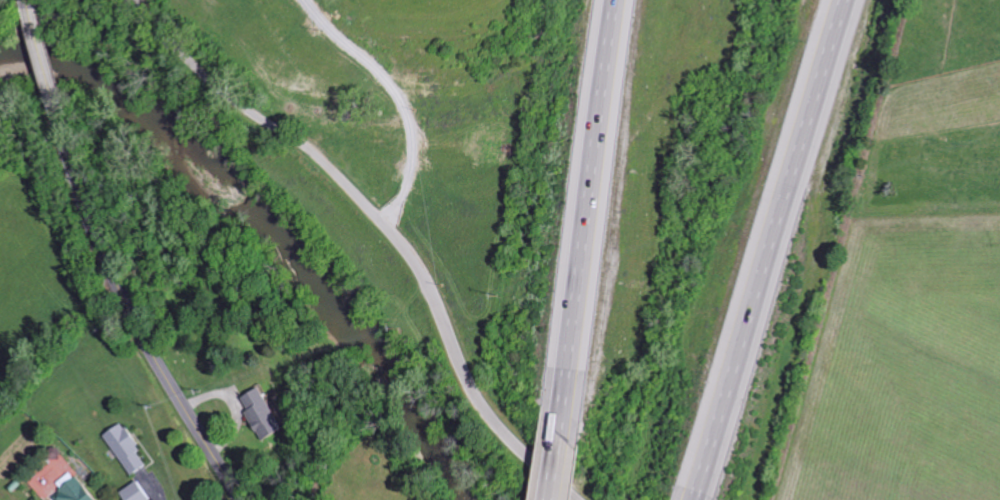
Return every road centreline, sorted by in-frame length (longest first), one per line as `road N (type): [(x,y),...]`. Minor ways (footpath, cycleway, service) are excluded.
road 1 (residential): [(141,0),(223,92),(315,155),(399,242),(501,429),(578,499)]
road 2 (motorway): [(688,499),(836,0)]
road 3 (secondary): [(237,499),(125,298),(47,81)]
road 4 (motorway): [(615,0),(555,432)]

